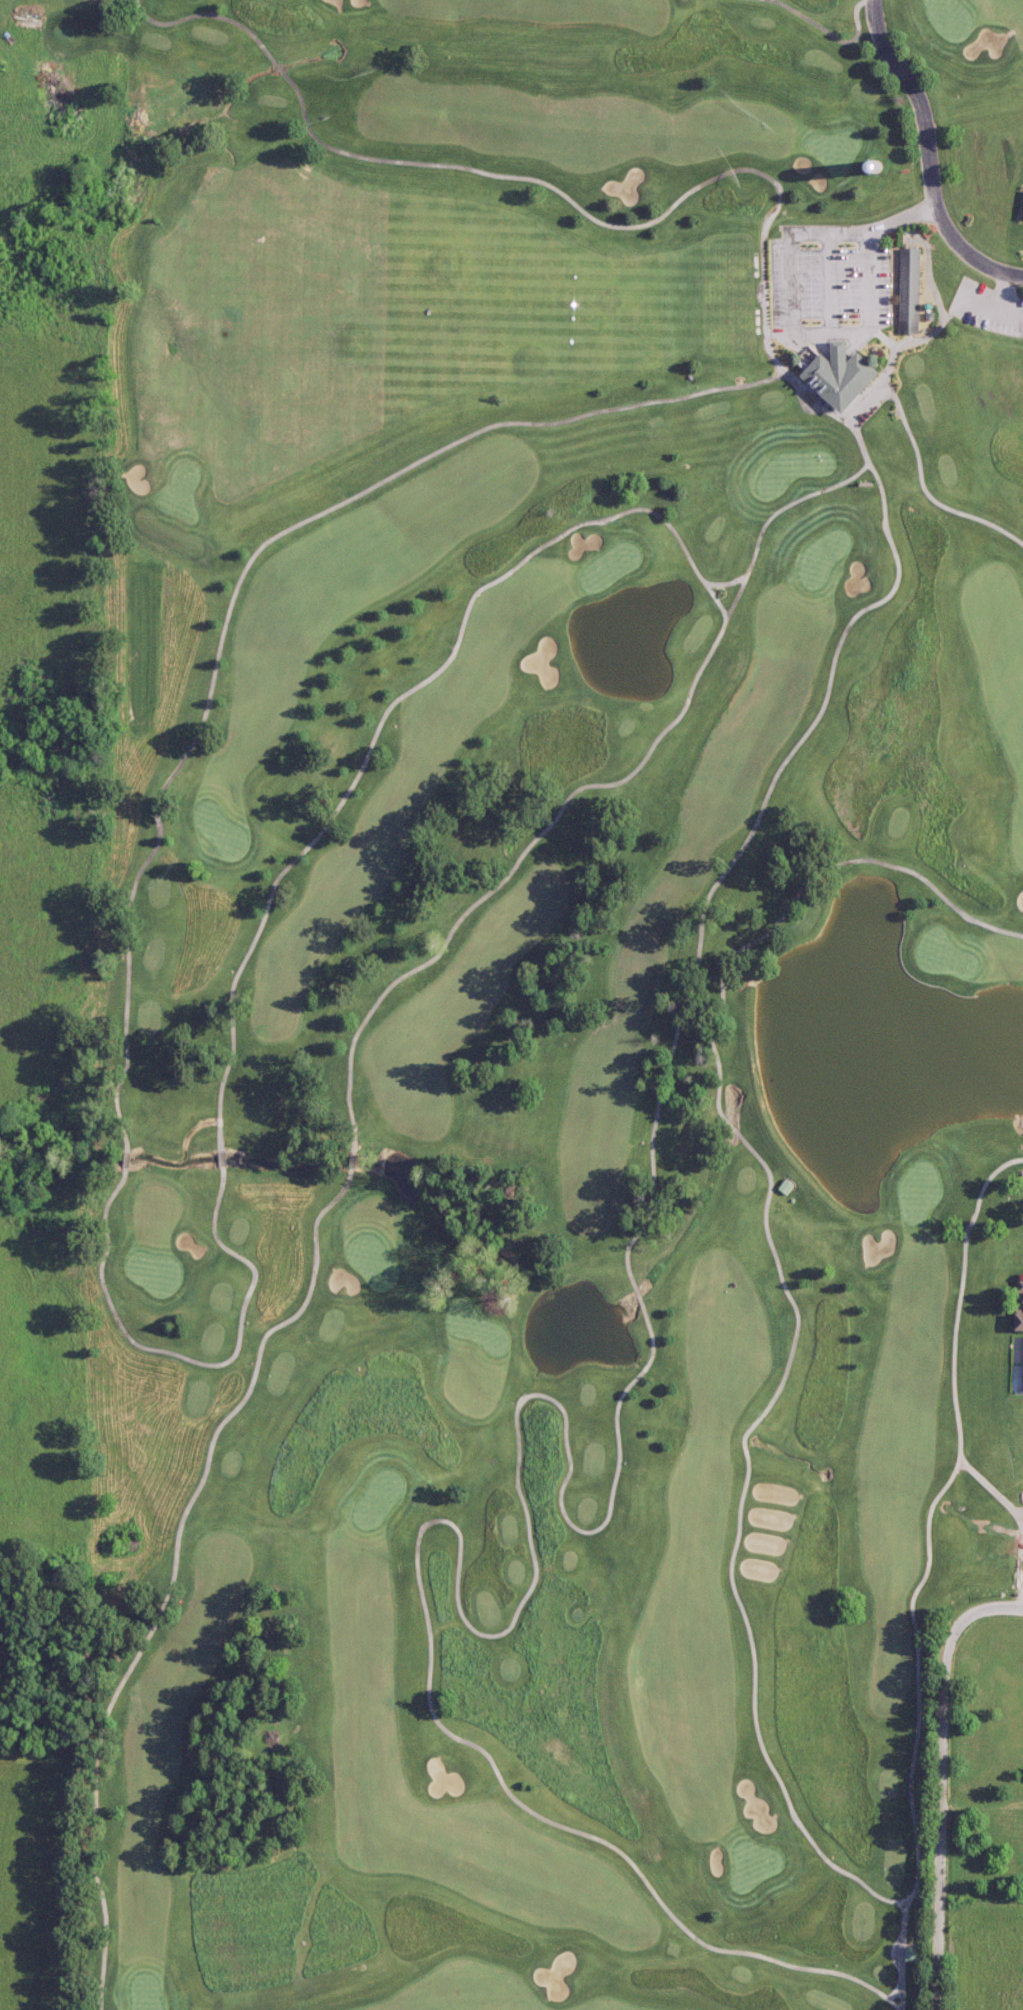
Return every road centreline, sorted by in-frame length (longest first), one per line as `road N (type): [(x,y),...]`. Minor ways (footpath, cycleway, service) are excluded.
road 1 (residential): [(1022,1610),(978,1613),(959,1626),(946,1654),(939,2009)]
road 2 (residential): [(876,0),(880,41),(922,107),(947,229),(981,264),(1022,276)]

